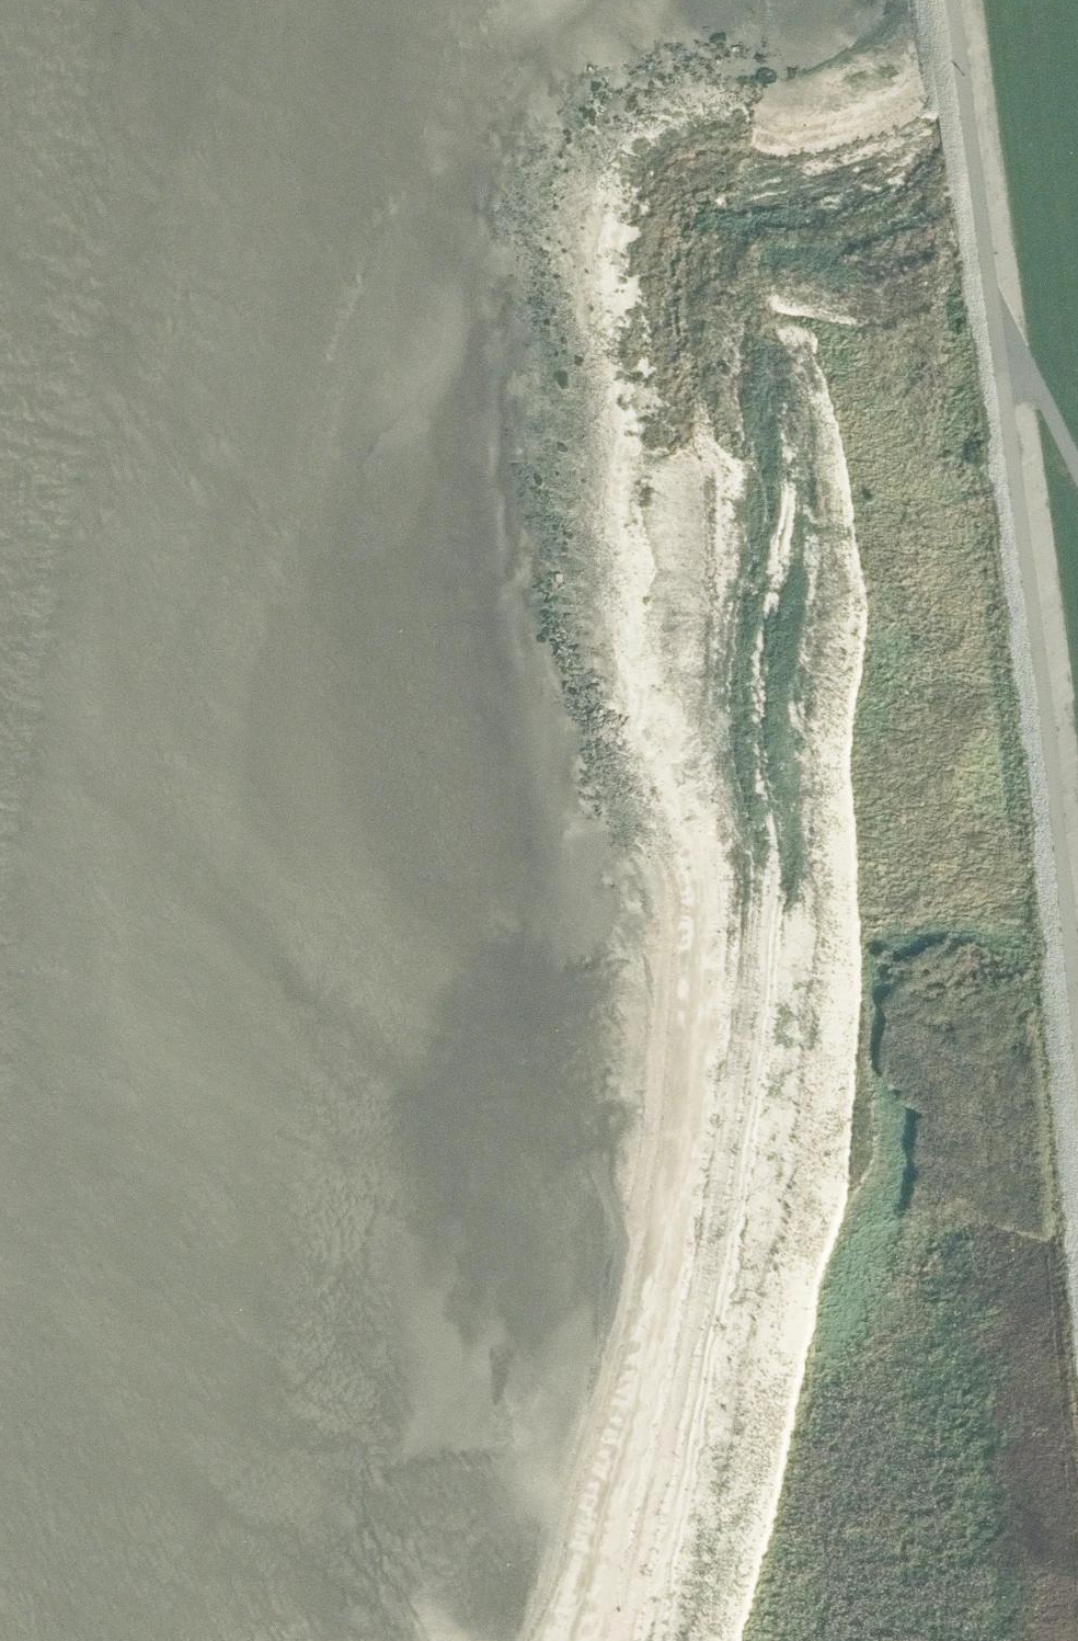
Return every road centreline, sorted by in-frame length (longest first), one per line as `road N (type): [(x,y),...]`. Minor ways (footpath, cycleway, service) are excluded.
road 1 (track): [(959,0),(1006,297),(1077,1100)]
road 2 (track): [(1006,297),(1077,466)]

